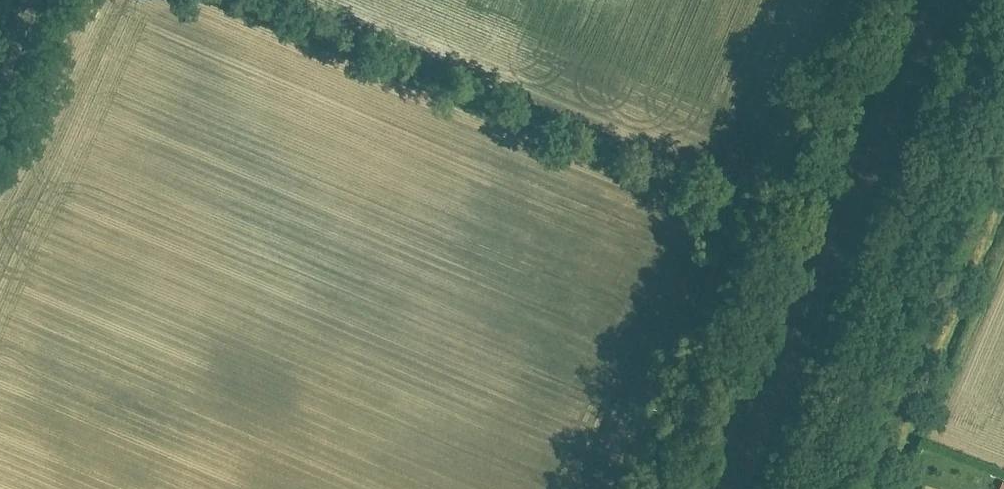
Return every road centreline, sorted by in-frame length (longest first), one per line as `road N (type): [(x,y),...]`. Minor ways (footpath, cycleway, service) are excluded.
road 1 (unclassified): [(1003,19),(805,488)]

